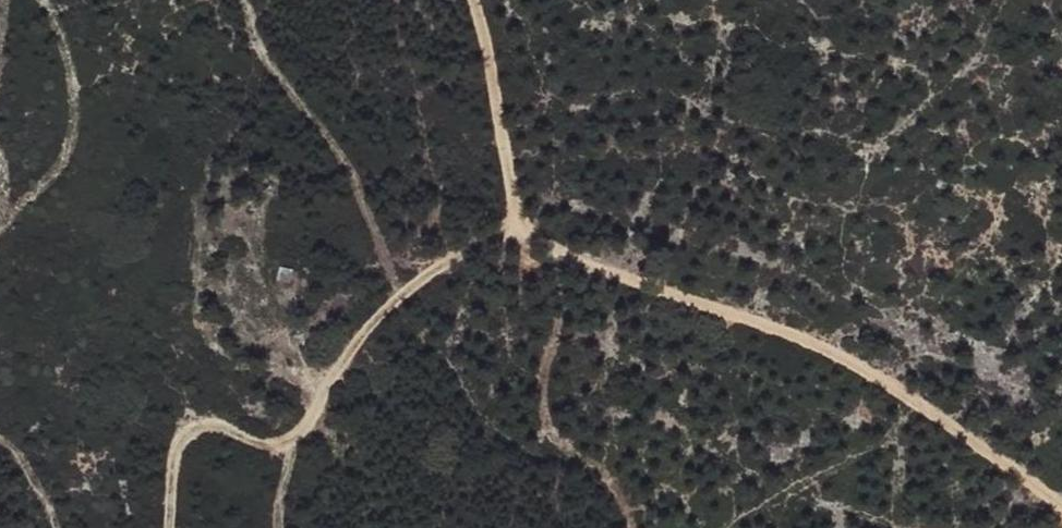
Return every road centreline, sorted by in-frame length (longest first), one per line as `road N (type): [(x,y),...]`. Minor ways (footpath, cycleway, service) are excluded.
road 1 (track): [(1061,501),(816,343),(640,295),(558,246),(520,234),(474,249),(388,309),(354,347),(297,442),(273,446),(216,424),(177,435),(169,527)]
road 2 (track): [(636,527),(548,312),(557,220),(486,0)]

